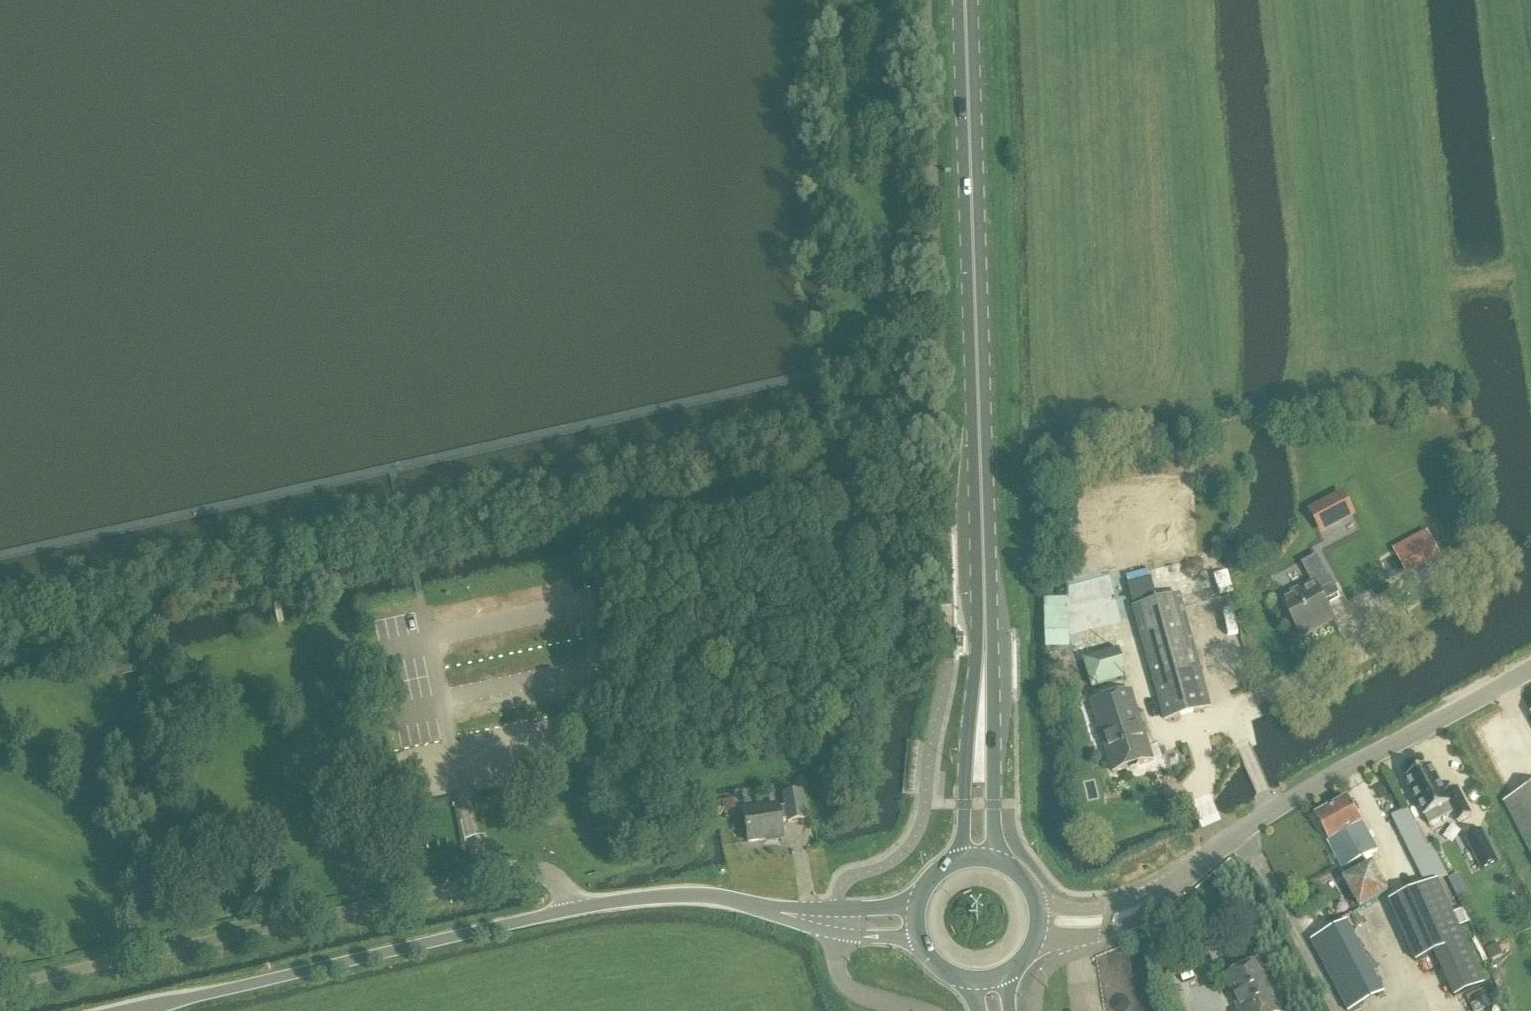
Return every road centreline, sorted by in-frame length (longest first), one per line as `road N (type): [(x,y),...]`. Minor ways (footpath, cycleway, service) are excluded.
road 1 (primary): [(981,734),(965,0)]
road 2 (unclassified): [(1530,670),(1296,801),(1146,905),(1107,920),(1038,922)]
road 3 (unclassified): [(135,1010),(571,911)]
road 4 (unclassified): [(571,911),(554,879),(484,883),(429,636)]
road 5 (unclassified): [(571,911),(674,900),(837,924)]
road 6 (unclassified): [(837,924),(841,982),(868,1000),(913,1010)]
road 7 (primary): [(981,734),(965,783),(959,863)]
road 8 (primary): [(995,862),(981,734)]

